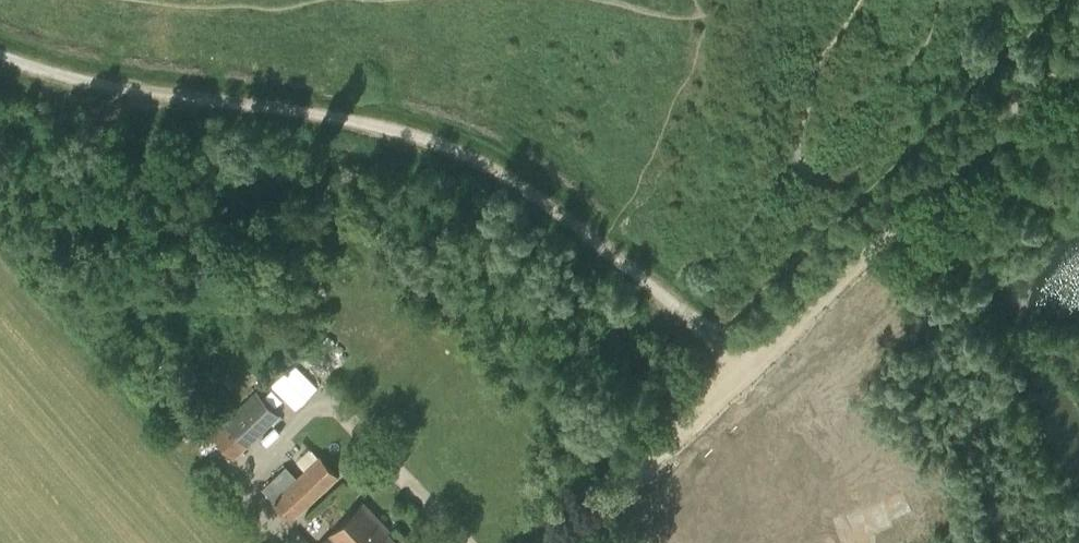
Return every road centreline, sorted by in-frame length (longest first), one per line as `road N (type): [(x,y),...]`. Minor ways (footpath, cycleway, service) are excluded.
road 1 (track): [(0,57),(74,80),(420,134),(504,174),(712,344)]
road 2 (unclassified): [(568,542),(1078,53)]
road 3 (track): [(712,344),(1069,0)]

